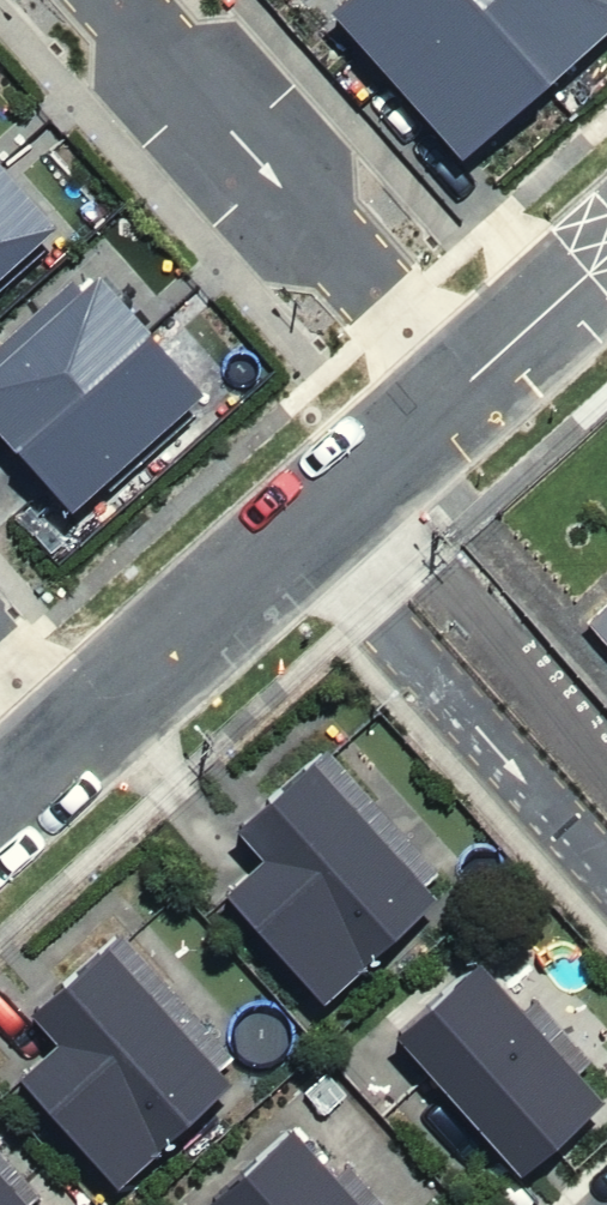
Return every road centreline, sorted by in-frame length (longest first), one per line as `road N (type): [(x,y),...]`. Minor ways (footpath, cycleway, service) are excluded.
road 1 (residential): [(463,396),(113,0)]
road 2 (residential): [(463,396),(79,740)]
road 3 (residential): [(606,268),(463,396)]

